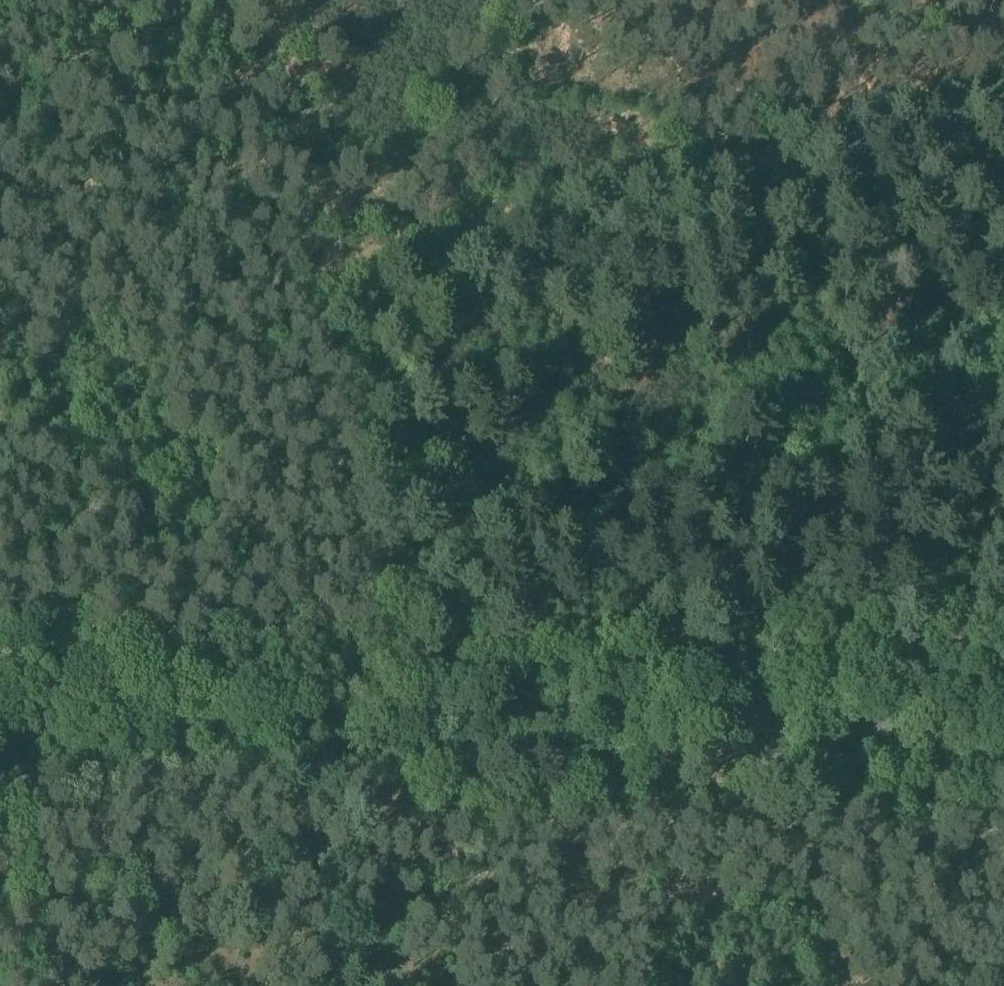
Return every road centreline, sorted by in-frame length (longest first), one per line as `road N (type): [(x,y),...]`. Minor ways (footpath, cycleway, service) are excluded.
road 1 (unclassified): [(0,715),(1003,701)]
road 2 (track): [(297,0),(342,289),(1003,137)]
road 3 (track): [(49,985),(10,715)]

